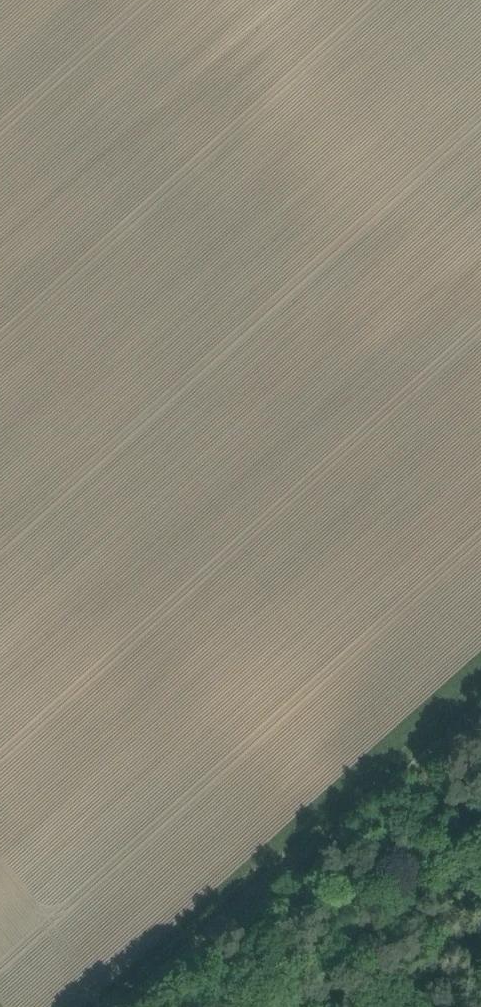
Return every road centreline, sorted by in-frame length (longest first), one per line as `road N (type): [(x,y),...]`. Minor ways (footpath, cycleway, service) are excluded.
road 1 (track): [(480,807),(373,835),(307,864),(300,907),(247,958),(178,1006)]

